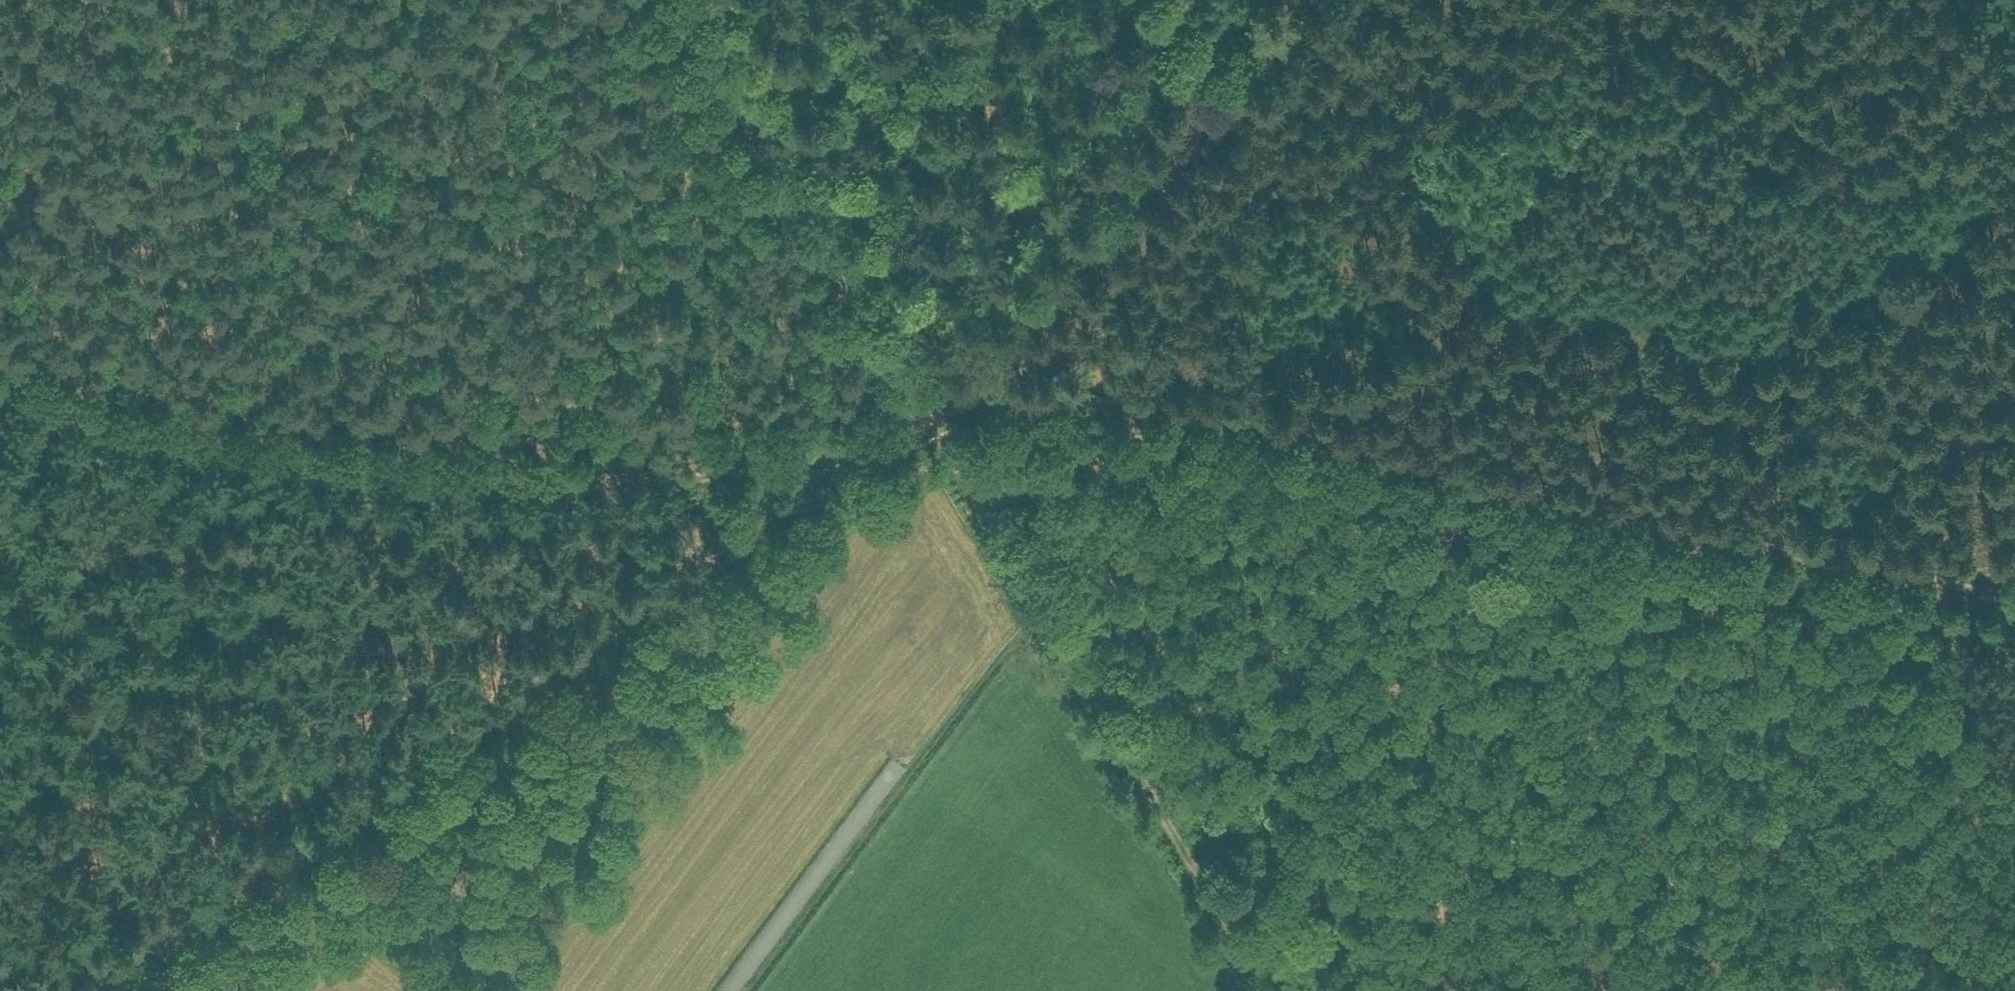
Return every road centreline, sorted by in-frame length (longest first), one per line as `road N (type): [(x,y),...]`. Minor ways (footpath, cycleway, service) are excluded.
road 1 (track): [(927,409),(96,990)]
road 2 (track): [(0,376),(247,449),(490,477),(697,472),(878,433),(927,409)]
road 3 (track): [(1267,990),(927,409)]
road 4 (track): [(927,409),(1103,397),(1552,491)]
road 5 (track): [(1302,0),(927,409)]
road 6 (track): [(677,0),(927,409)]
road 7 (track): [(1552,491),(2014,594)]
road 8 (unclassified): [(728,990),(893,773)]

